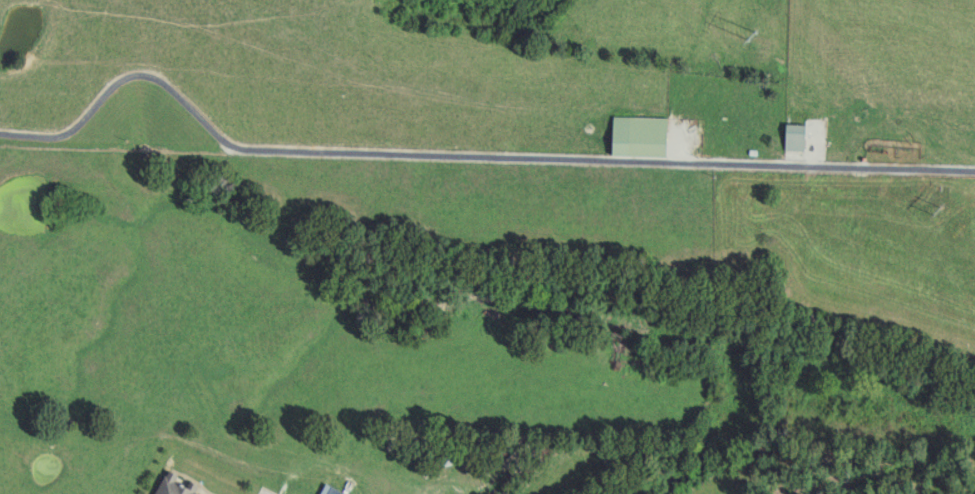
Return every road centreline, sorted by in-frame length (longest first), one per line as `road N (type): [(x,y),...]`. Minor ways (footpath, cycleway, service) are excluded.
road 1 (residential): [(974,171),(249,155),(209,136),(142,77),(104,91),(59,138),(0,135)]

